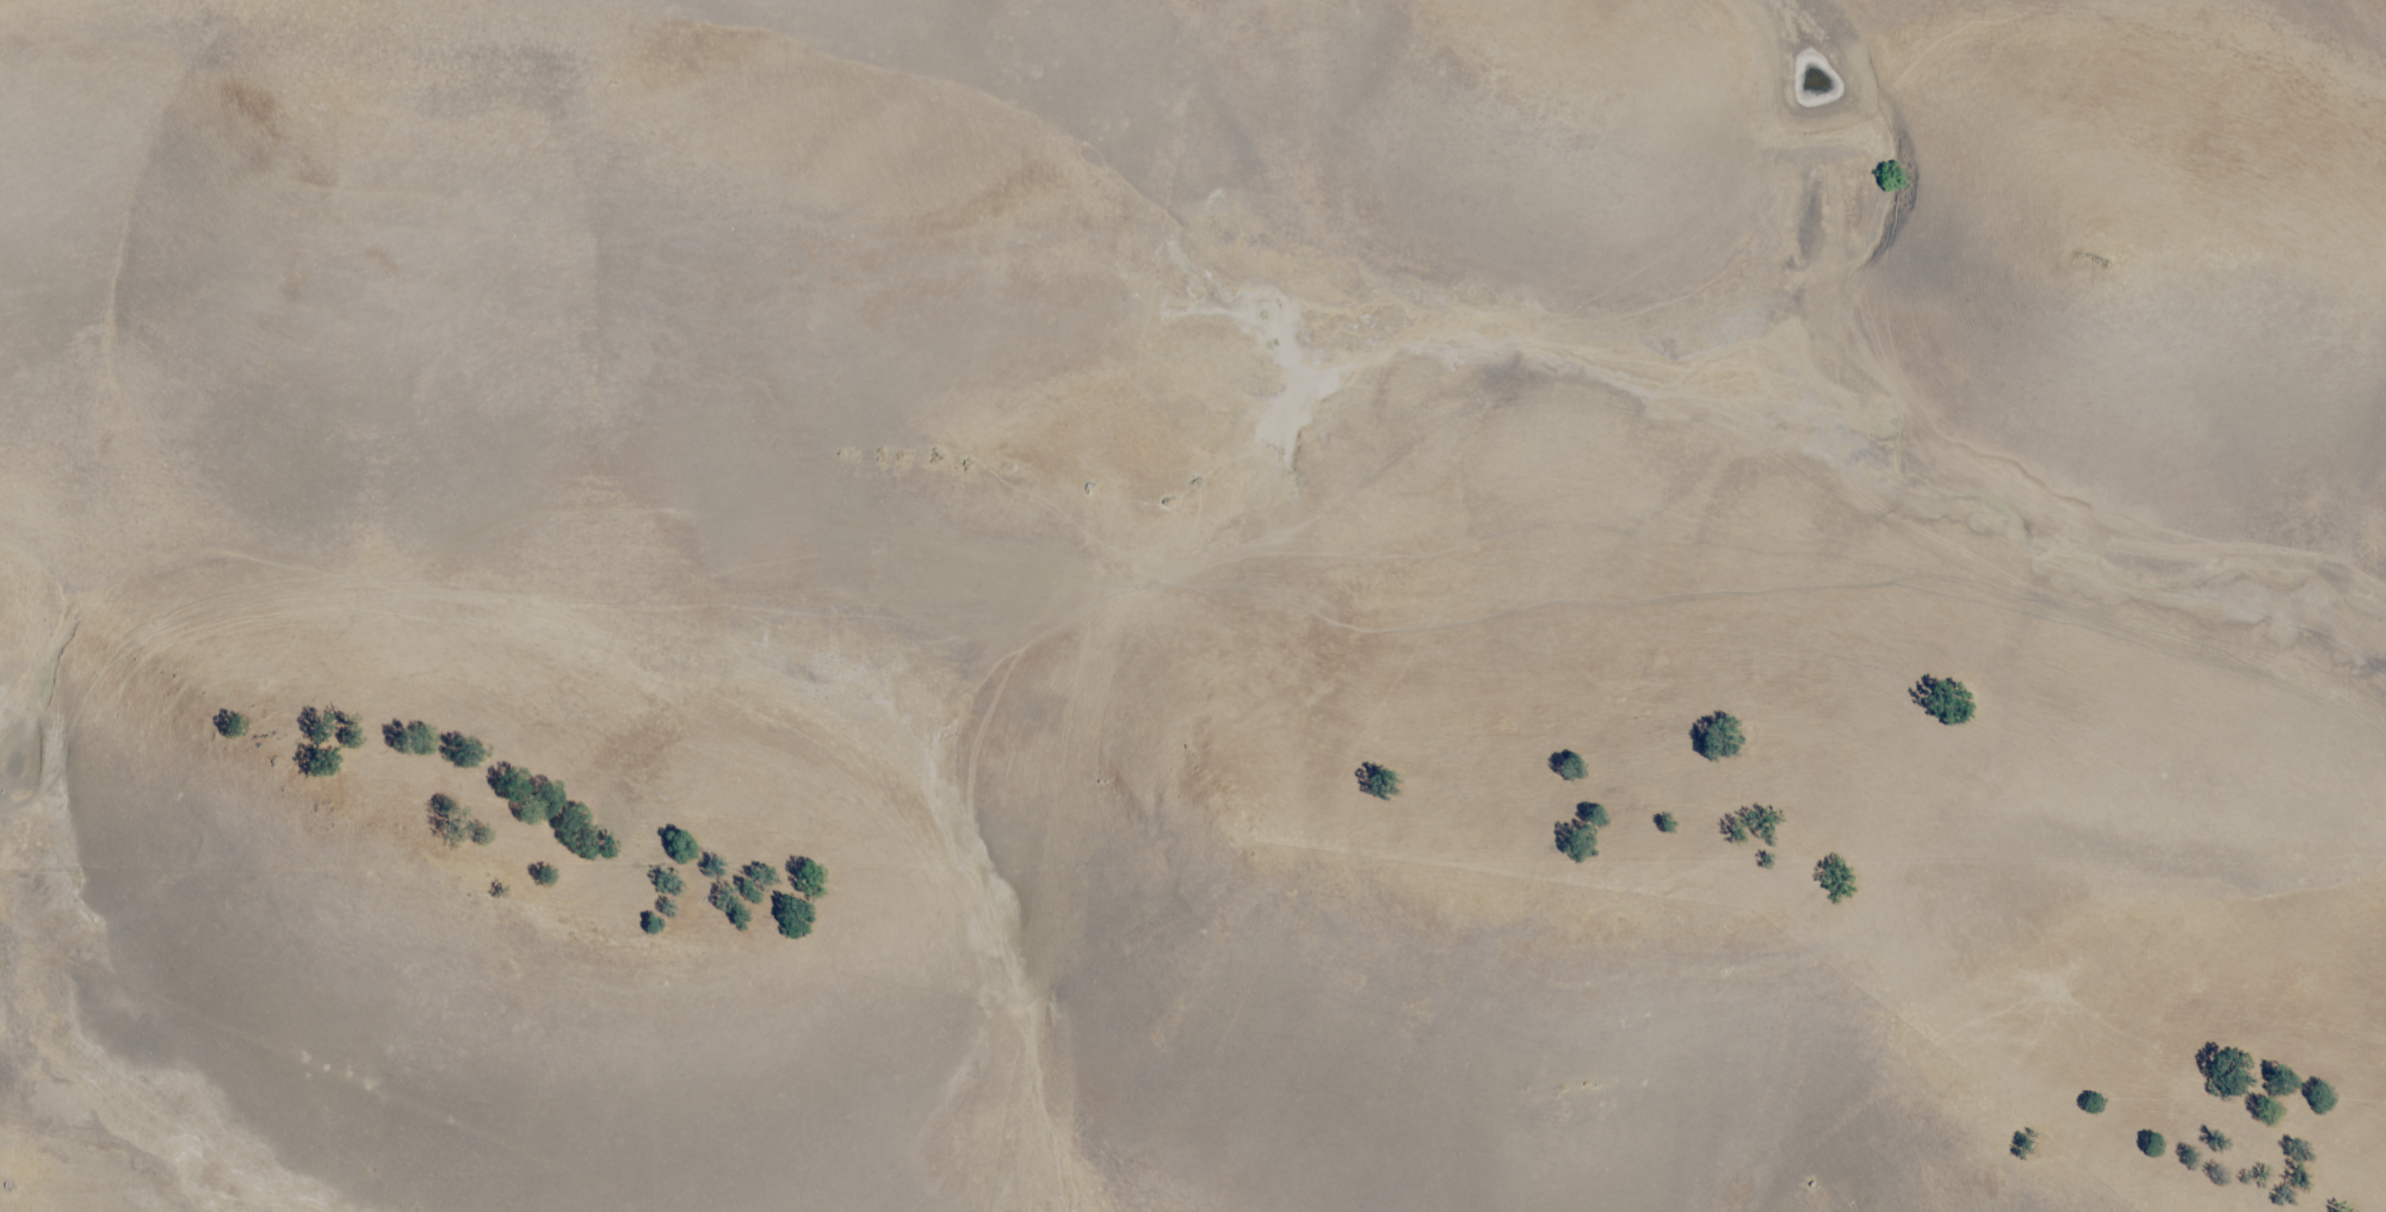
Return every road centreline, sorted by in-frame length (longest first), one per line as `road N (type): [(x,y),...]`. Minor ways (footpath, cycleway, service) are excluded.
road 1 (track): [(303,1211),(155,1137),(0,1075)]

